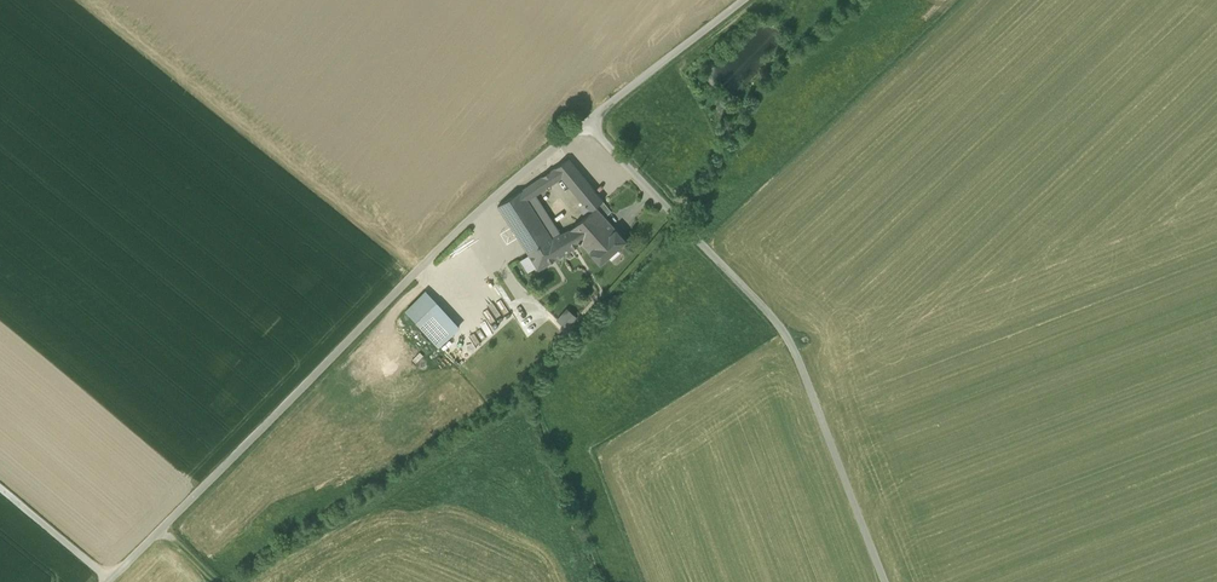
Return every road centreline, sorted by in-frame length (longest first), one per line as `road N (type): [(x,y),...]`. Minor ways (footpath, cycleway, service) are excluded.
road 1 (unclassified): [(585,121),(415,274),(108,581)]
road 2 (unclassified): [(585,121),(790,339),(885,581)]
road 3 (unclassified): [(740,0),(585,121)]
road 4 (track): [(0,490),(110,579)]

